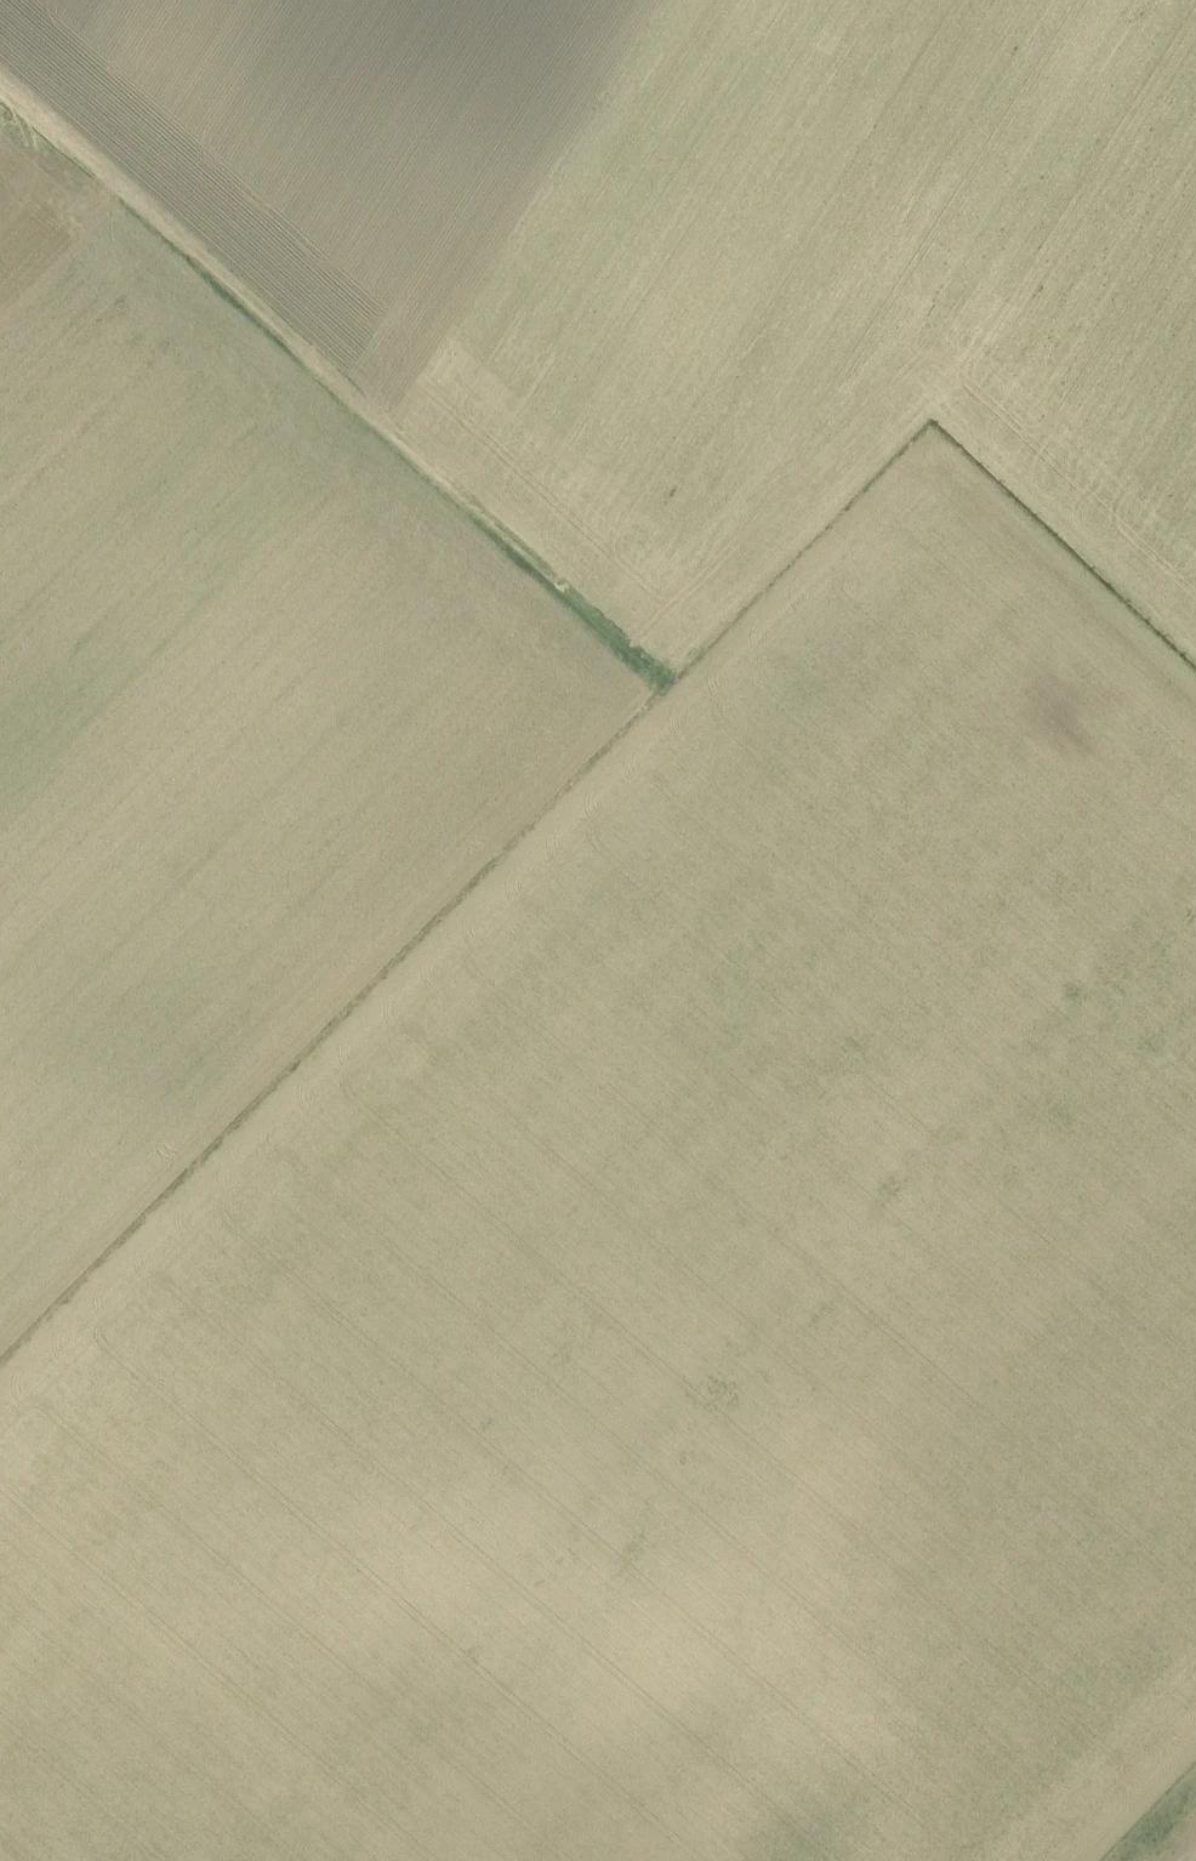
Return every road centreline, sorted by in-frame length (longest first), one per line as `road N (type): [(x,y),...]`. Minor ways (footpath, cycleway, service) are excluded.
road 1 (track): [(613,665),(0,91)]

